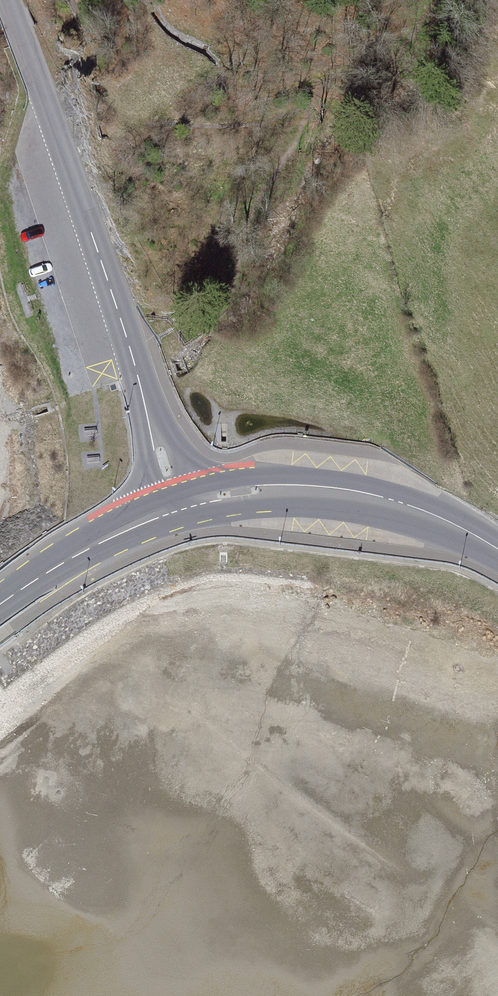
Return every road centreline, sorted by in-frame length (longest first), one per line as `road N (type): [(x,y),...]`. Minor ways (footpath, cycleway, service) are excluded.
road 1 (tertiary): [(14,0),(178,506)]
road 2 (secondary): [(497,549),(413,509),(337,491),(274,489),(178,506)]
road 3 (secondary): [(178,506),(109,535),(0,605)]

